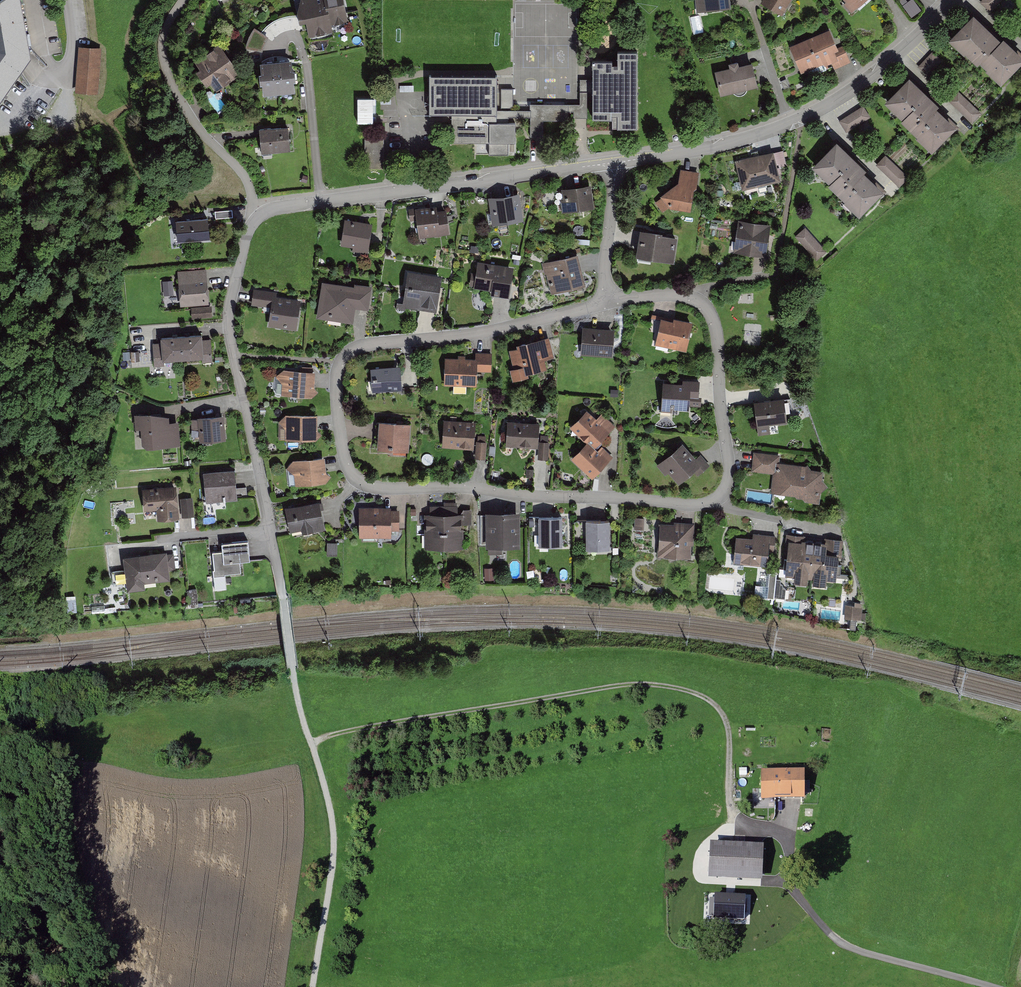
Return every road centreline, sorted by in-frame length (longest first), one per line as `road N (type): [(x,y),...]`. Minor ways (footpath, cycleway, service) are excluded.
road 1 (residential): [(607,302),(452,337),(355,348),(336,382),(348,469),(381,489),(716,500)]
road 2 (track): [(732,823),(728,728),(719,707),(663,685),(584,690),(310,740)]
road 3 (residential): [(260,215),(248,234),(229,329),(284,597)]
road 4 (residential): [(953,0),(868,78),(814,112),(738,141),(614,167)]
road 5 (track): [(294,680),(337,842),(313,986)]
road 6 (residential): [(614,167),(321,202)]
road 7 (residential): [(260,215),(244,175),(204,136),(166,70),(165,30),(184,0)]
road 8 (residential): [(716,500),(729,472),(718,346),(711,315),(694,299)]
road 9 (residential): [(321,202),(307,62),(298,40),(286,38),(276,54)]
road 10 (residential): [(607,302),(614,167)]

